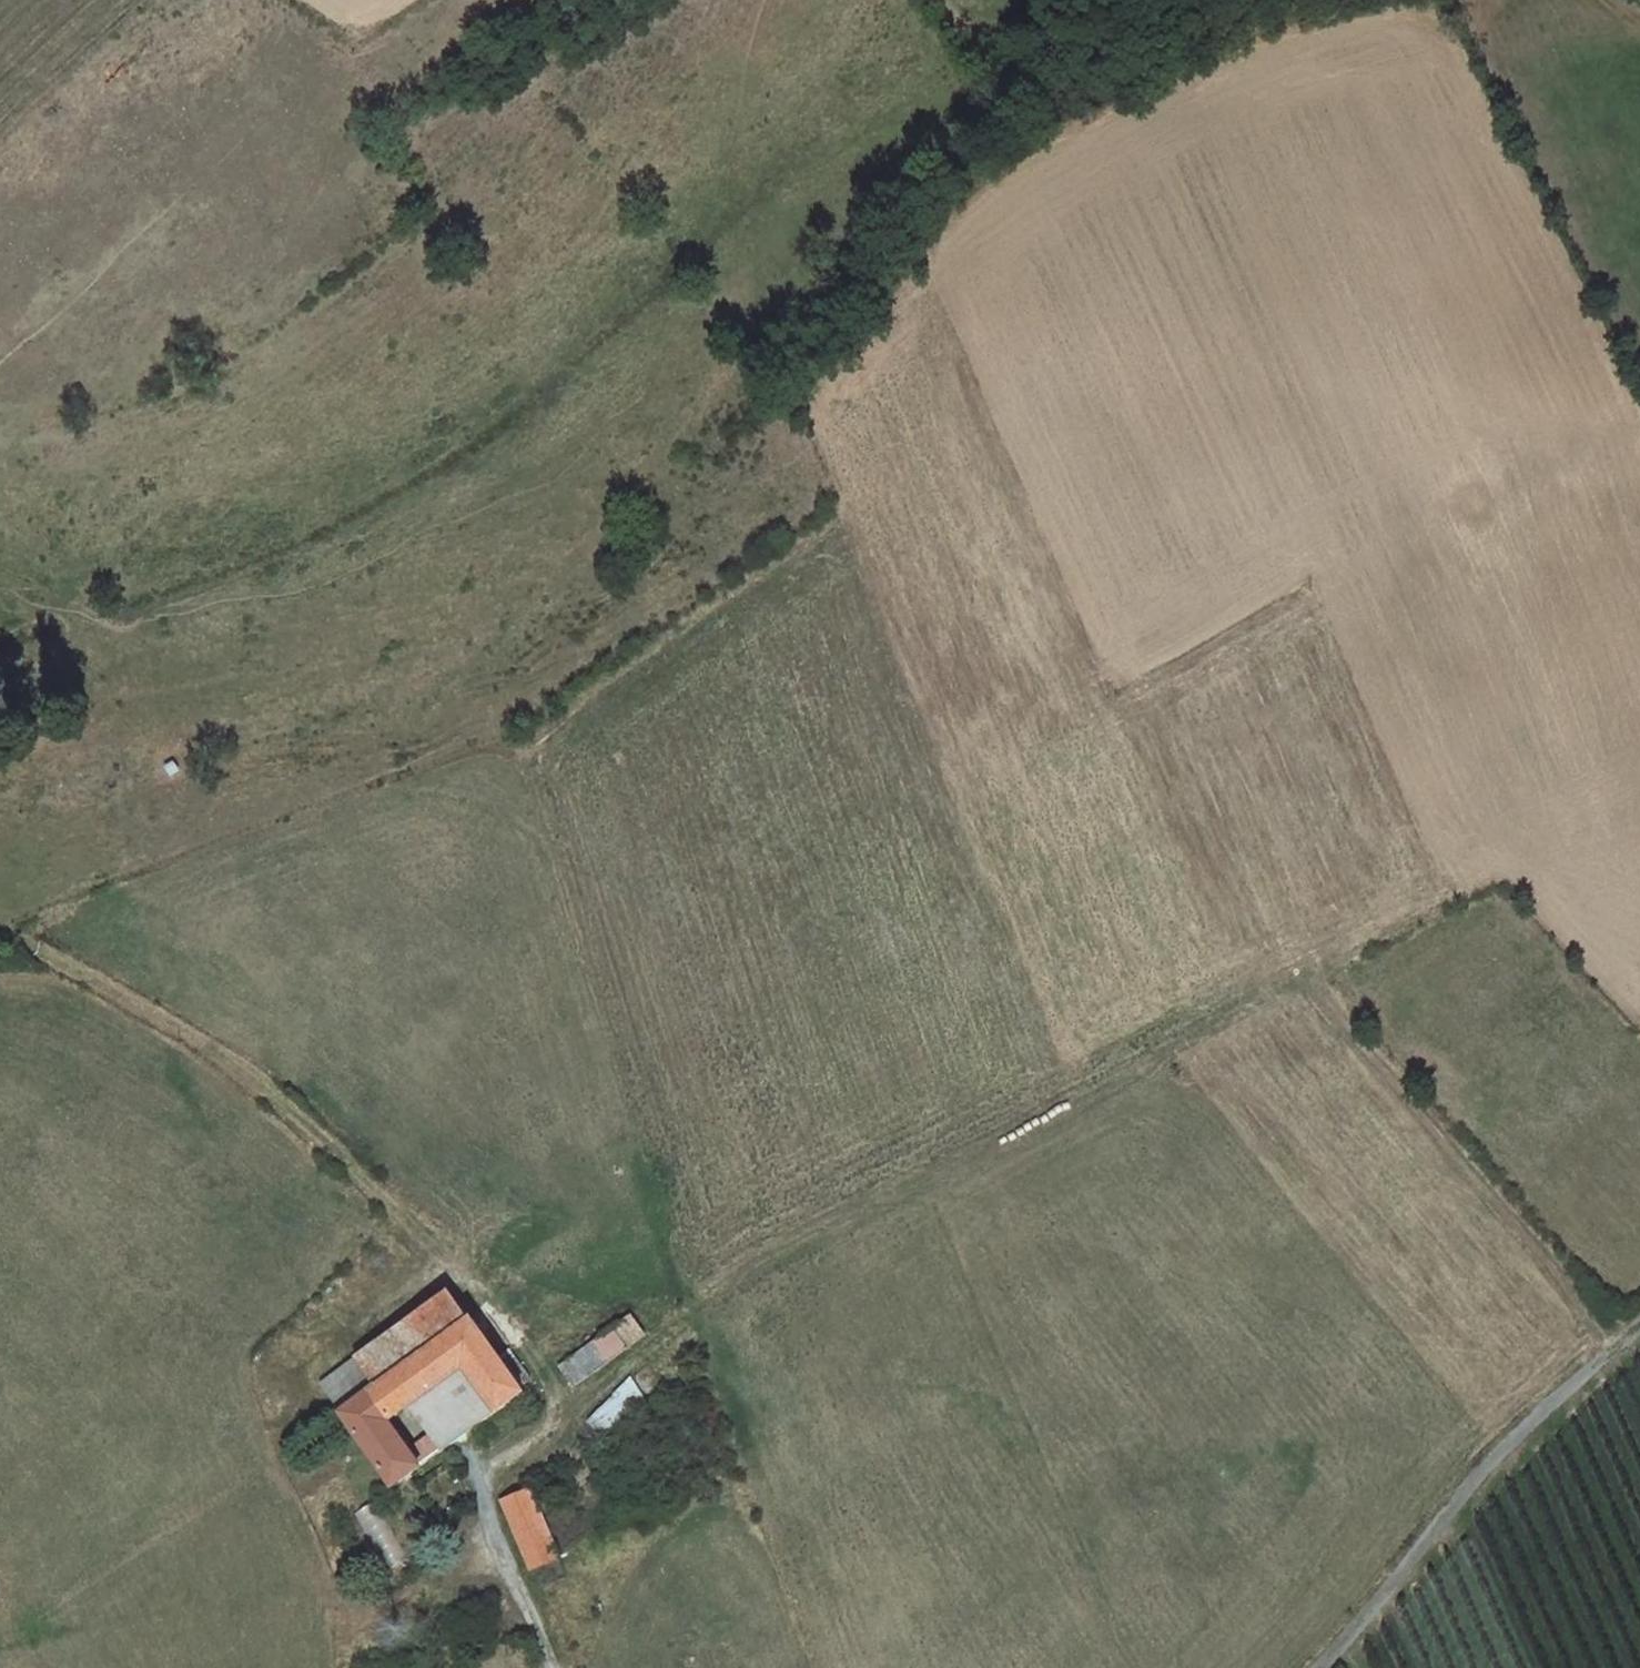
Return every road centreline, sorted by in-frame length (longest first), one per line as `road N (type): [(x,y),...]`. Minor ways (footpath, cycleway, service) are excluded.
road 1 (track): [(1319,1667),(1450,1502),(1639,1330)]
road 2 (track): [(547,1667),(477,1482),(538,1436),(552,1405)]

